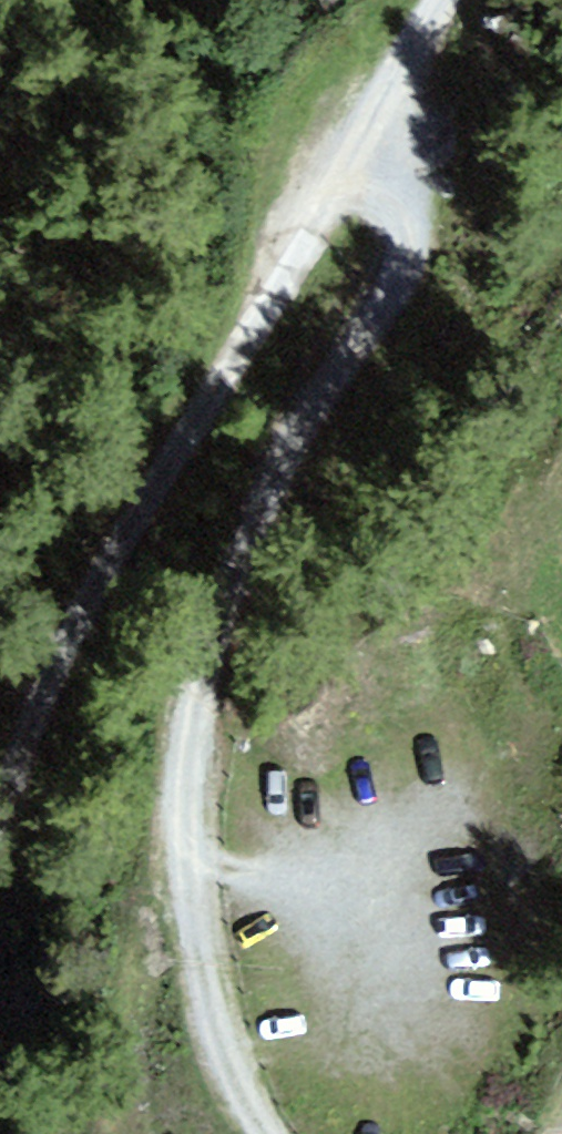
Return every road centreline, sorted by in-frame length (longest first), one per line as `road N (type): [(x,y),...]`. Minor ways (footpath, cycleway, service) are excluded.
road 1 (unclassified): [(324,203),(372,185),(416,211),(417,262),(353,374),(249,524),(190,666),(187,808),(203,975),(261,1103),(285,1133)]
road 2 (unclassified): [(324,203),(33,708),(0,829)]
road 3 (unclassified): [(456,0),(324,203)]

